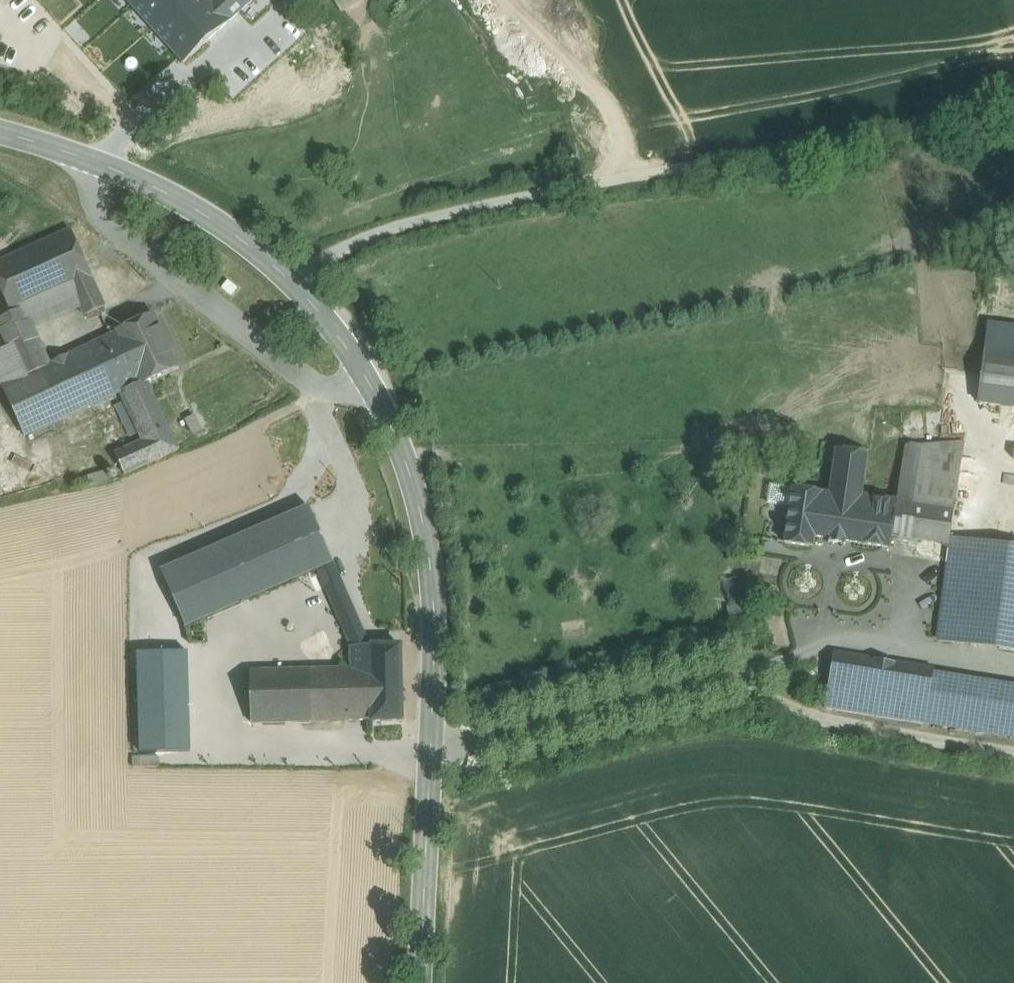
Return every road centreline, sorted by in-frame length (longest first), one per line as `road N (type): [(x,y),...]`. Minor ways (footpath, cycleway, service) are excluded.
road 1 (unclassified): [(292,281),(359,236),(485,198),(874,137),(1013,97)]
road 2 (secondary): [(420,982),(433,589),(412,473),(351,350),(292,281)]
road 3 (secondary): [(292,281),(201,210),(95,164),(0,135)]

